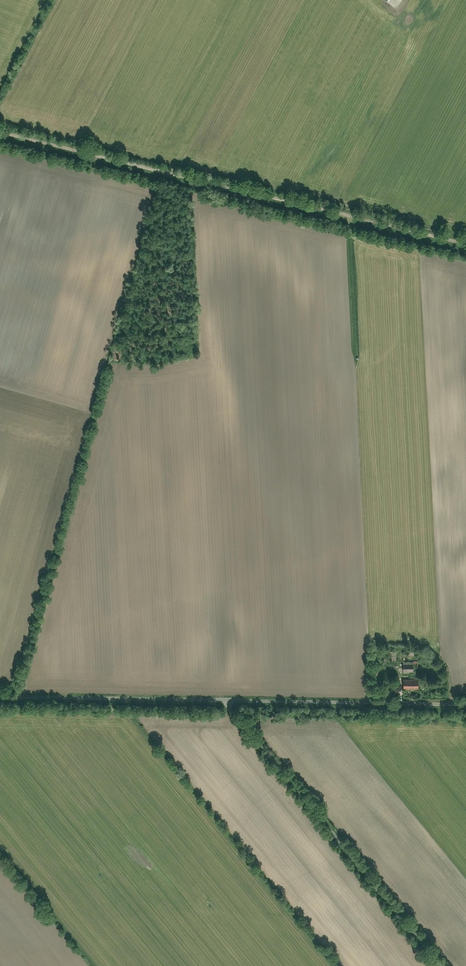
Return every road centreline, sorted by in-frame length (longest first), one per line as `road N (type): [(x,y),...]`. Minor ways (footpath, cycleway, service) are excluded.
road 1 (track): [(465,245),(0,132)]
road 2 (residential): [(442,965),(225,702)]
road 3 (residential): [(225,702),(465,700)]
road 4 (residential): [(0,699),(225,702)]

